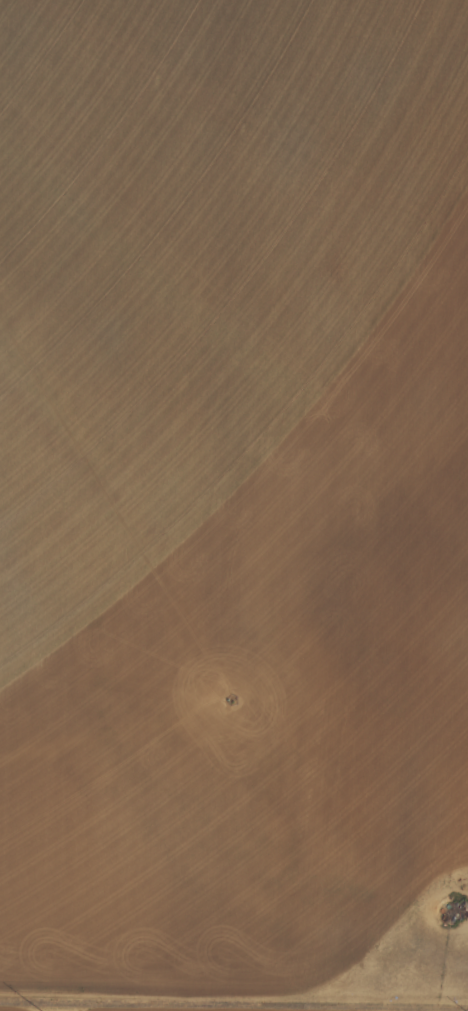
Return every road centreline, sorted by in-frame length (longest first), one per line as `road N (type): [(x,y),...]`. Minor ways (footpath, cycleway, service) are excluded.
road 1 (residential): [(290,1010),(0,1002)]

